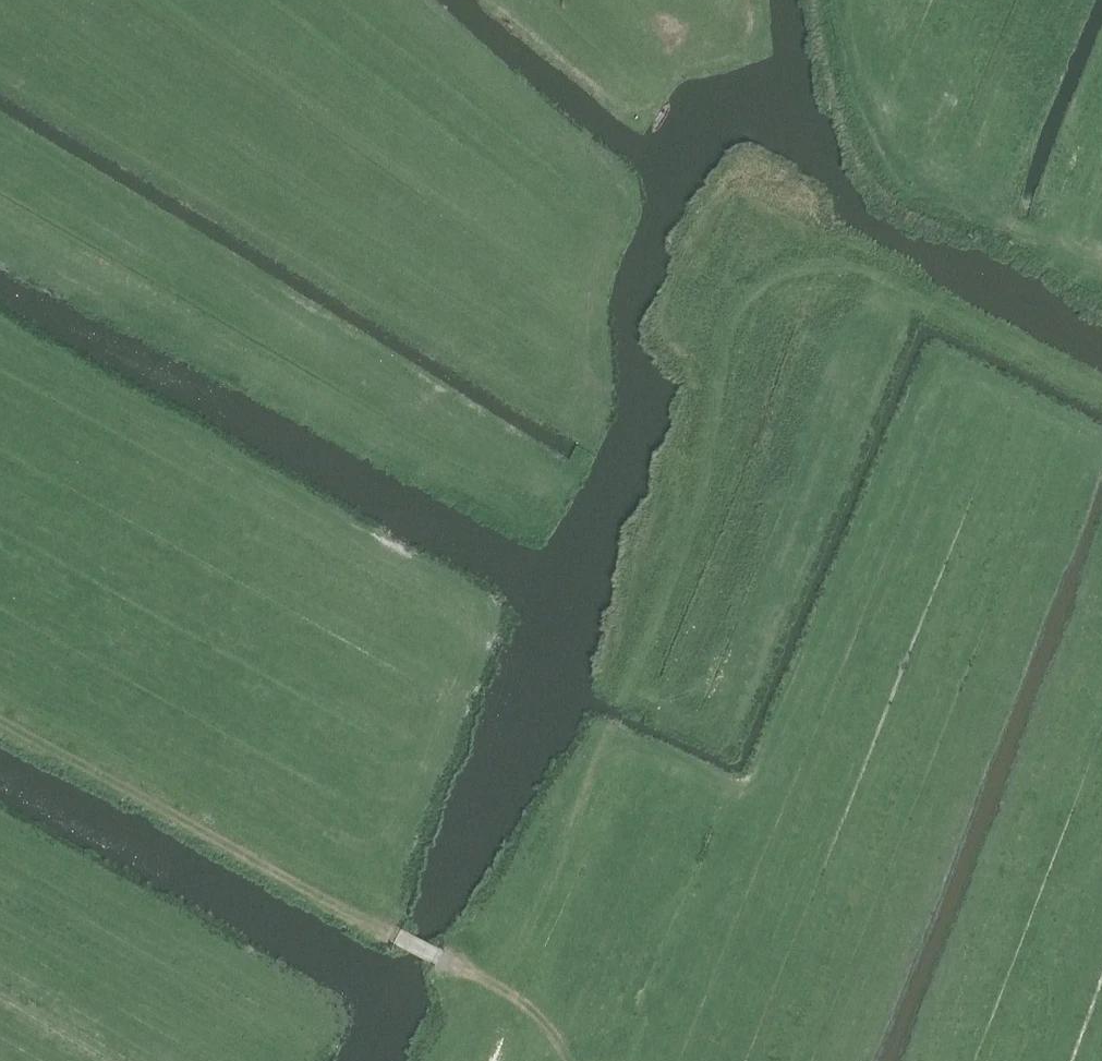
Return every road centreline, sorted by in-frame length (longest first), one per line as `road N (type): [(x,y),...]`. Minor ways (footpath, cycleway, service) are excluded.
road 1 (track): [(0,714),(397,935)]

